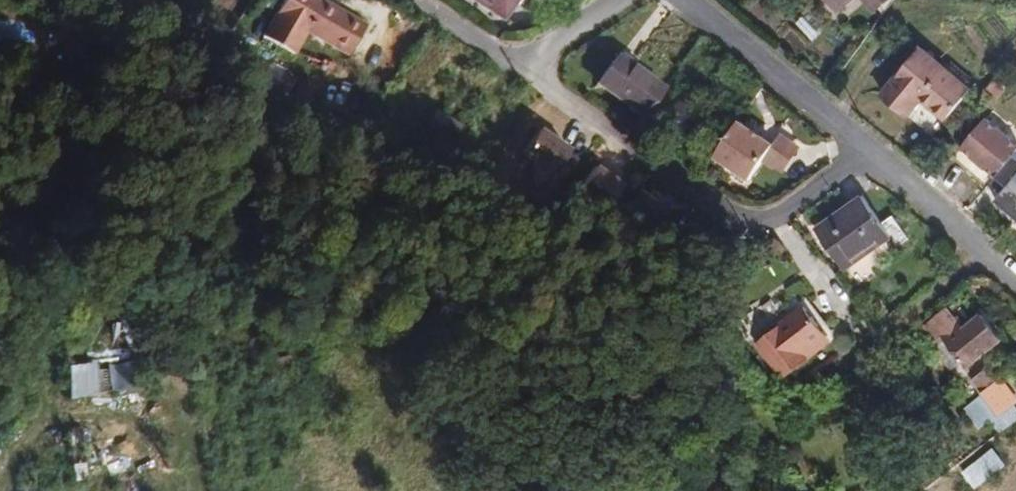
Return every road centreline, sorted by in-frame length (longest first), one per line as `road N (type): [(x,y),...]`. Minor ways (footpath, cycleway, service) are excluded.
road 1 (residential): [(869,154),(777,215),(736,219),(518,68)]
road 2 (residential): [(869,154),(686,0)]
road 3 (track): [(986,253),(817,384)]
road 4 (residential): [(1015,281),(869,154)]
road 5 (residential): [(518,68),(416,0)]

